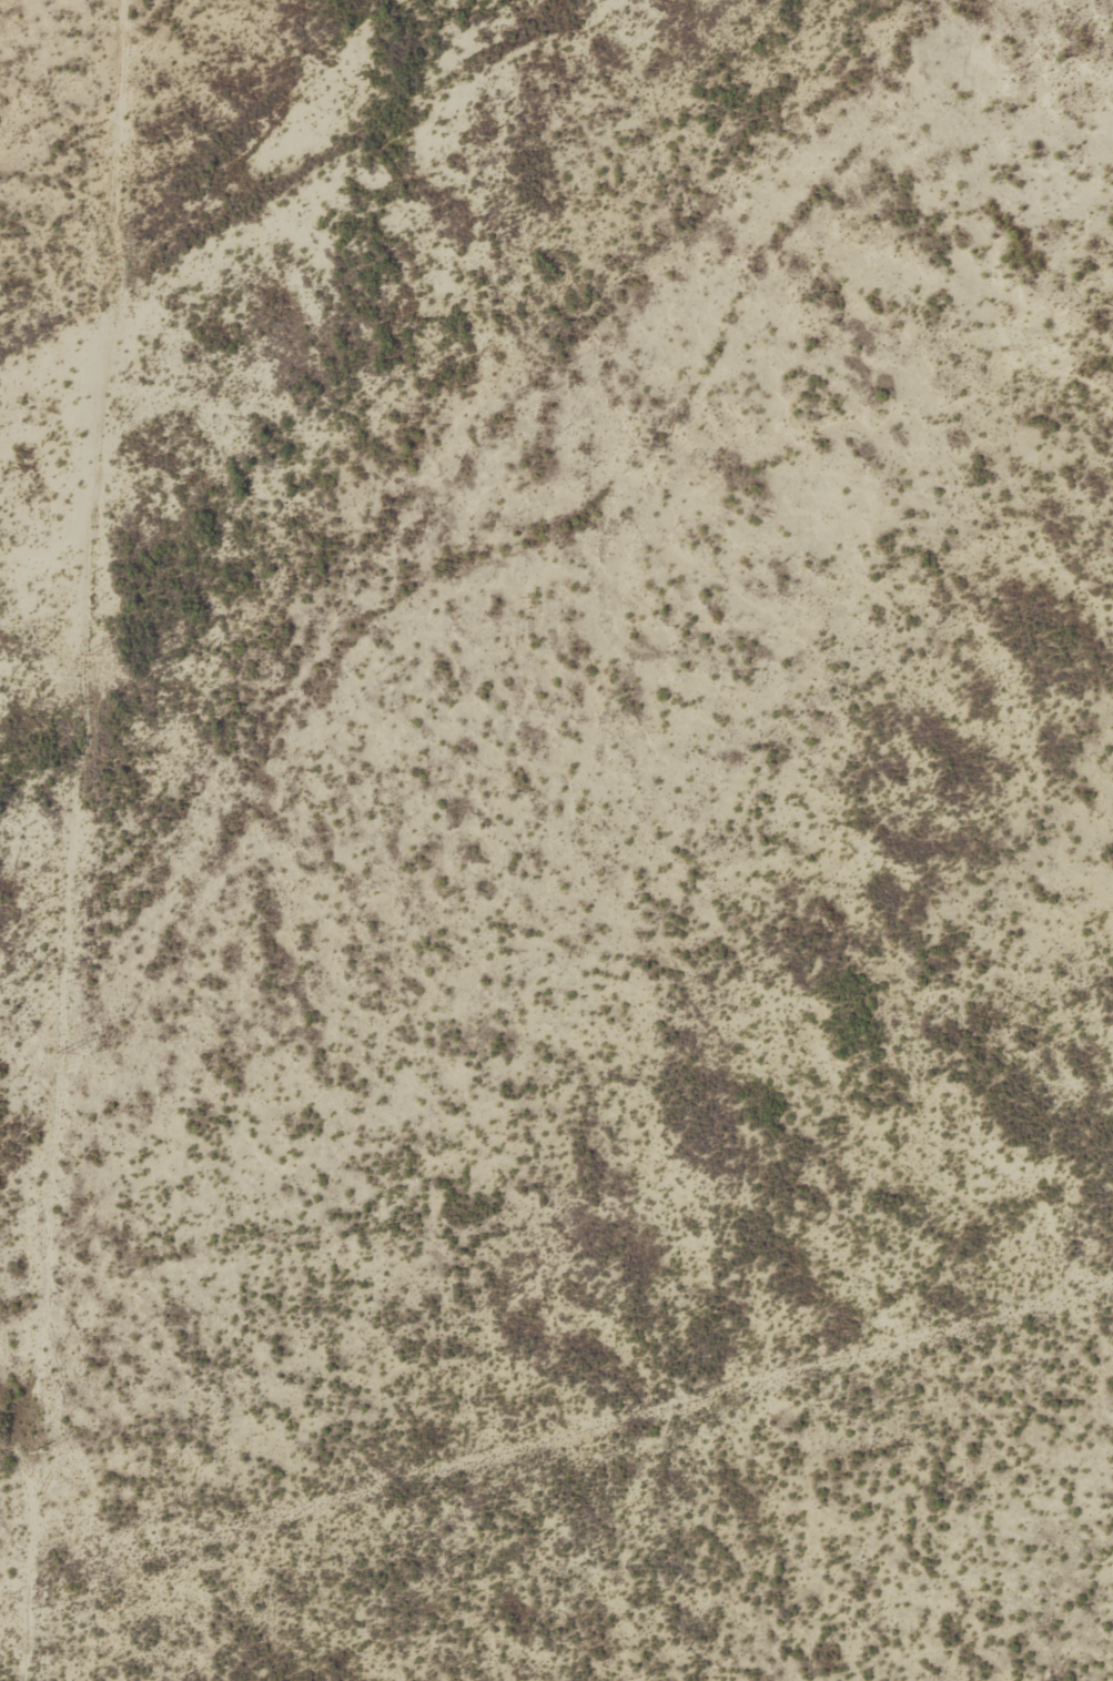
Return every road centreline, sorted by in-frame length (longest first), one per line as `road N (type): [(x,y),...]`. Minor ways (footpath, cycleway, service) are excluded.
road 1 (track): [(0,1186),(122,1013),(310,672),(376,610),(456,558),(546,529),(624,473),(665,427),(770,240),(897,92),(928,0)]

